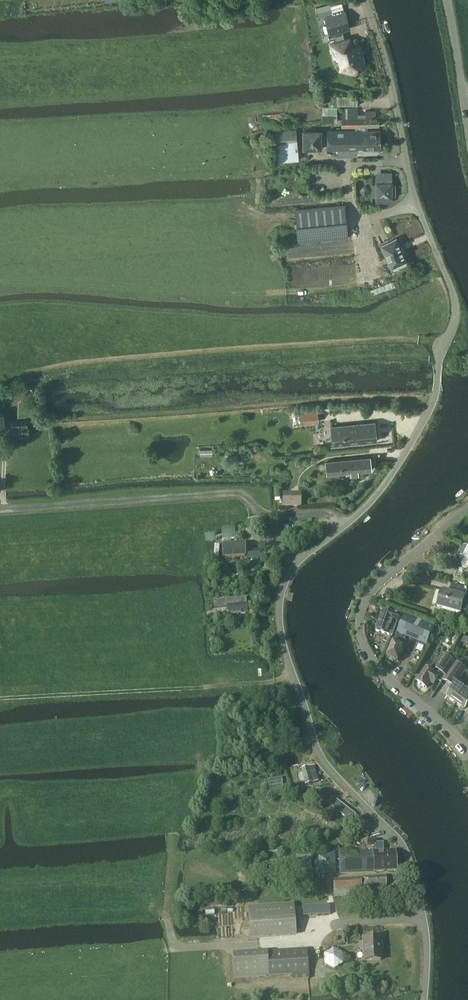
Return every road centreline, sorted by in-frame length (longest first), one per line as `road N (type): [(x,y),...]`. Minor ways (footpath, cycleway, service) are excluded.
road 1 (unclassified): [(425,999),(425,923),(408,855),(316,746),(280,602),(285,577),(374,499),(429,417),(454,317),(454,295),(421,215),(365,0)]
road 2 (track): [(442,346),(410,339),(92,361),(38,371),(32,383)]
road 3 (track): [(3,500),(7,508),(230,492),(263,512),(328,515),(342,526)]
road 4 (unclassified): [(467,750),(371,657),(360,625),(370,592),(391,568),(467,506)]
road 5 (track): [(293,674),(0,699)]
road 6 (unclassified): [(467,149),(444,0)]

